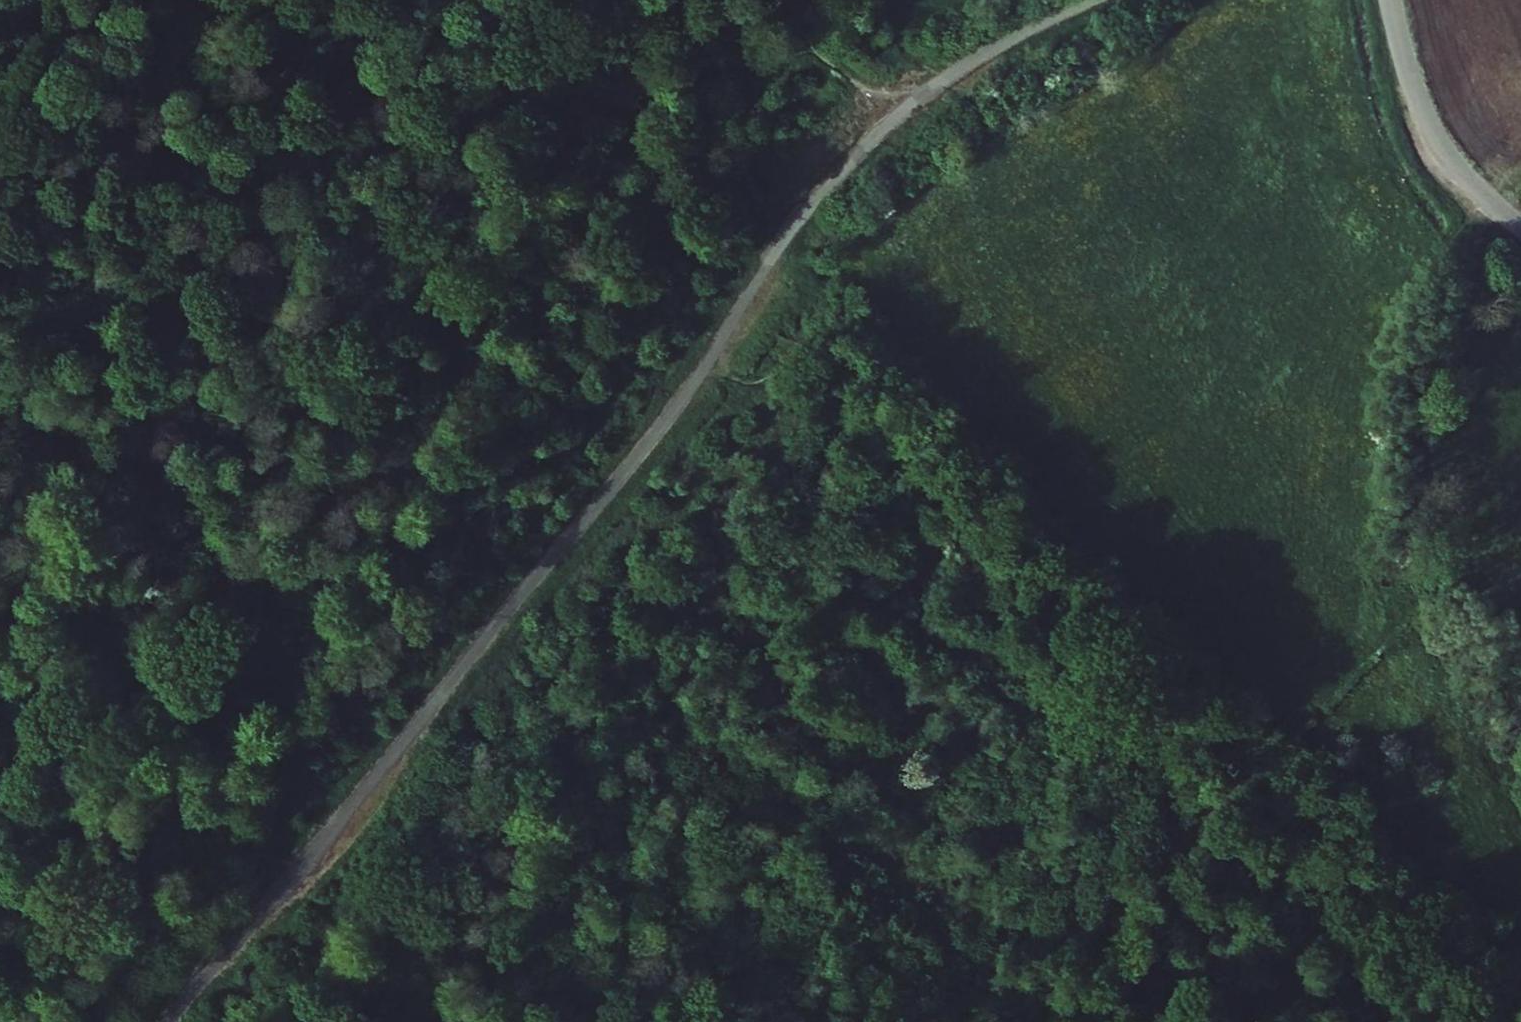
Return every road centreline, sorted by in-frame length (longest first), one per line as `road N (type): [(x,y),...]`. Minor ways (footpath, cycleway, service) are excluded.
road 1 (track): [(922,95),(810,205),(657,431),(175,1021)]
road 2 (track): [(1002,1021),(1221,753)]
road 3 (unclassified): [(1391,0),(1409,77),(1438,140),(1520,224)]
road 4 (track): [(922,95),(976,56),(1096,0)]

